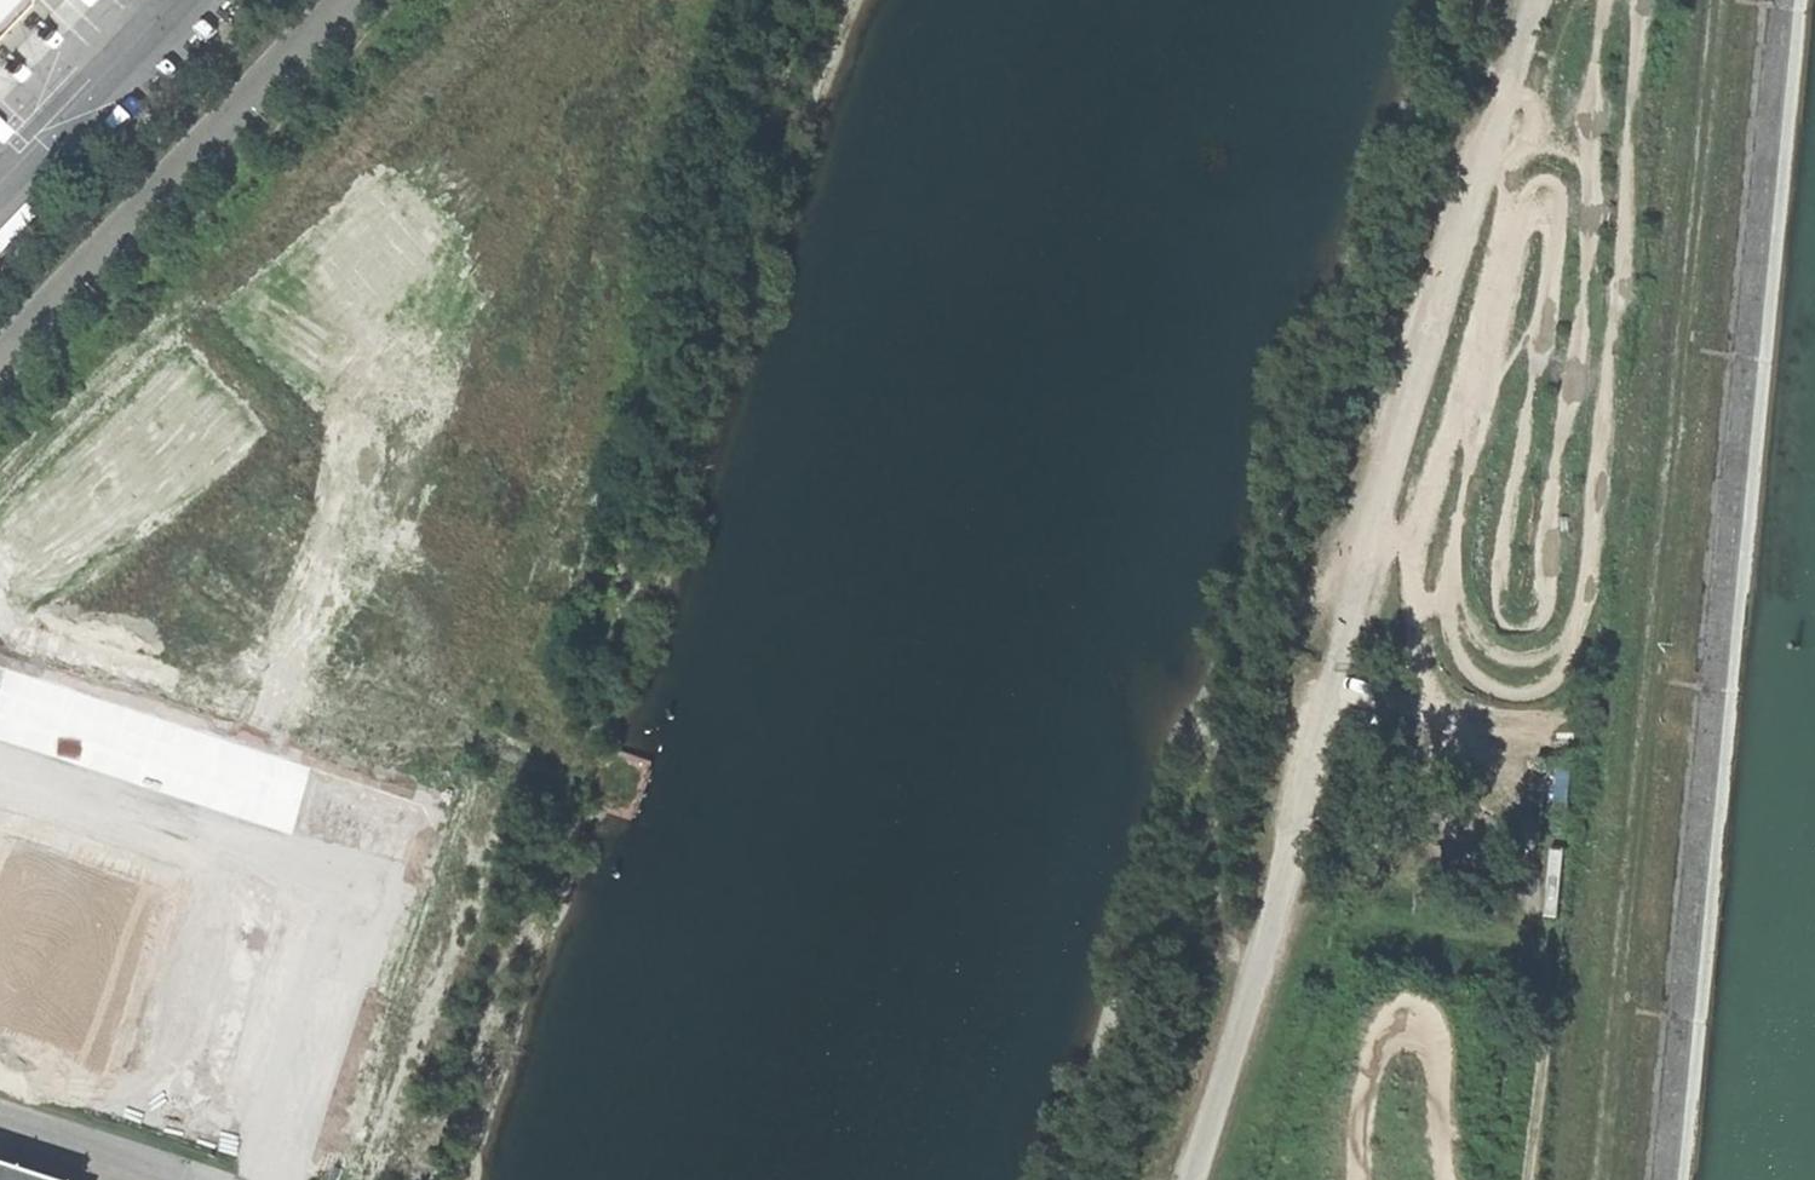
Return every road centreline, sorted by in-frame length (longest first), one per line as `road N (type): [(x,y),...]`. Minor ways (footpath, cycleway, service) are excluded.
road 1 (track): [(1553,0),(1415,420),(1355,692)]
road 2 (unclassified): [(0,362),(348,0)]
road 3 (track): [(1355,692),(1580,738),(1599,753),(1608,781),(1590,945),(1555,951)]

